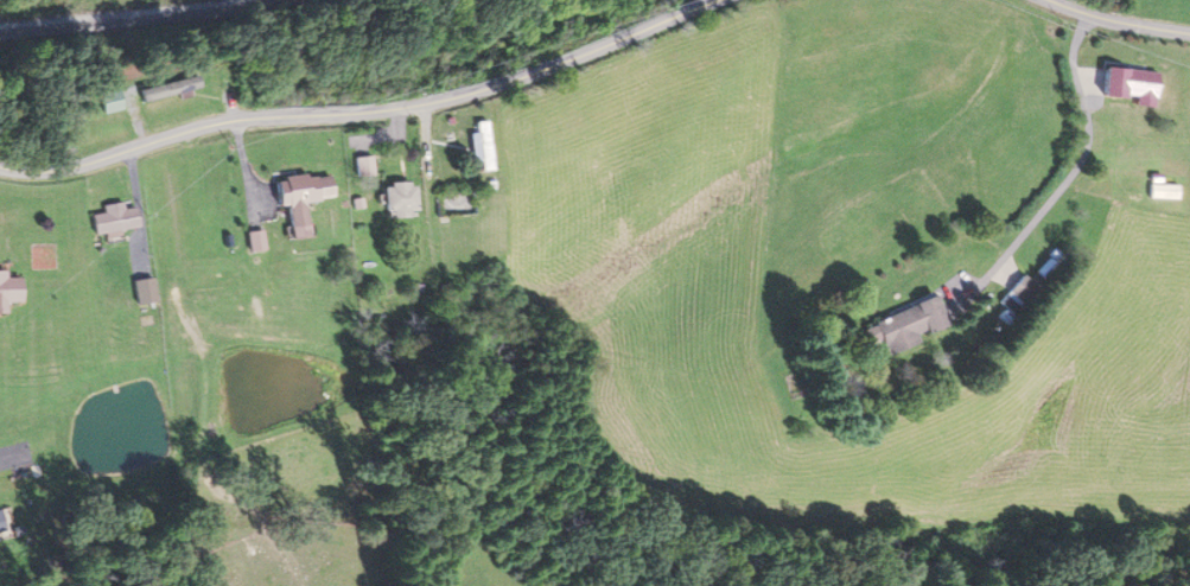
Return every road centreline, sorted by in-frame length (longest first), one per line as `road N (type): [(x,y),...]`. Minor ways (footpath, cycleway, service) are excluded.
road 1 (residential): [(712,0),(510,78),(420,103),(362,116),(228,122),(46,166),(0,163)]
road 2 (residential): [(1189,29),(1083,13),(1050,0)]

